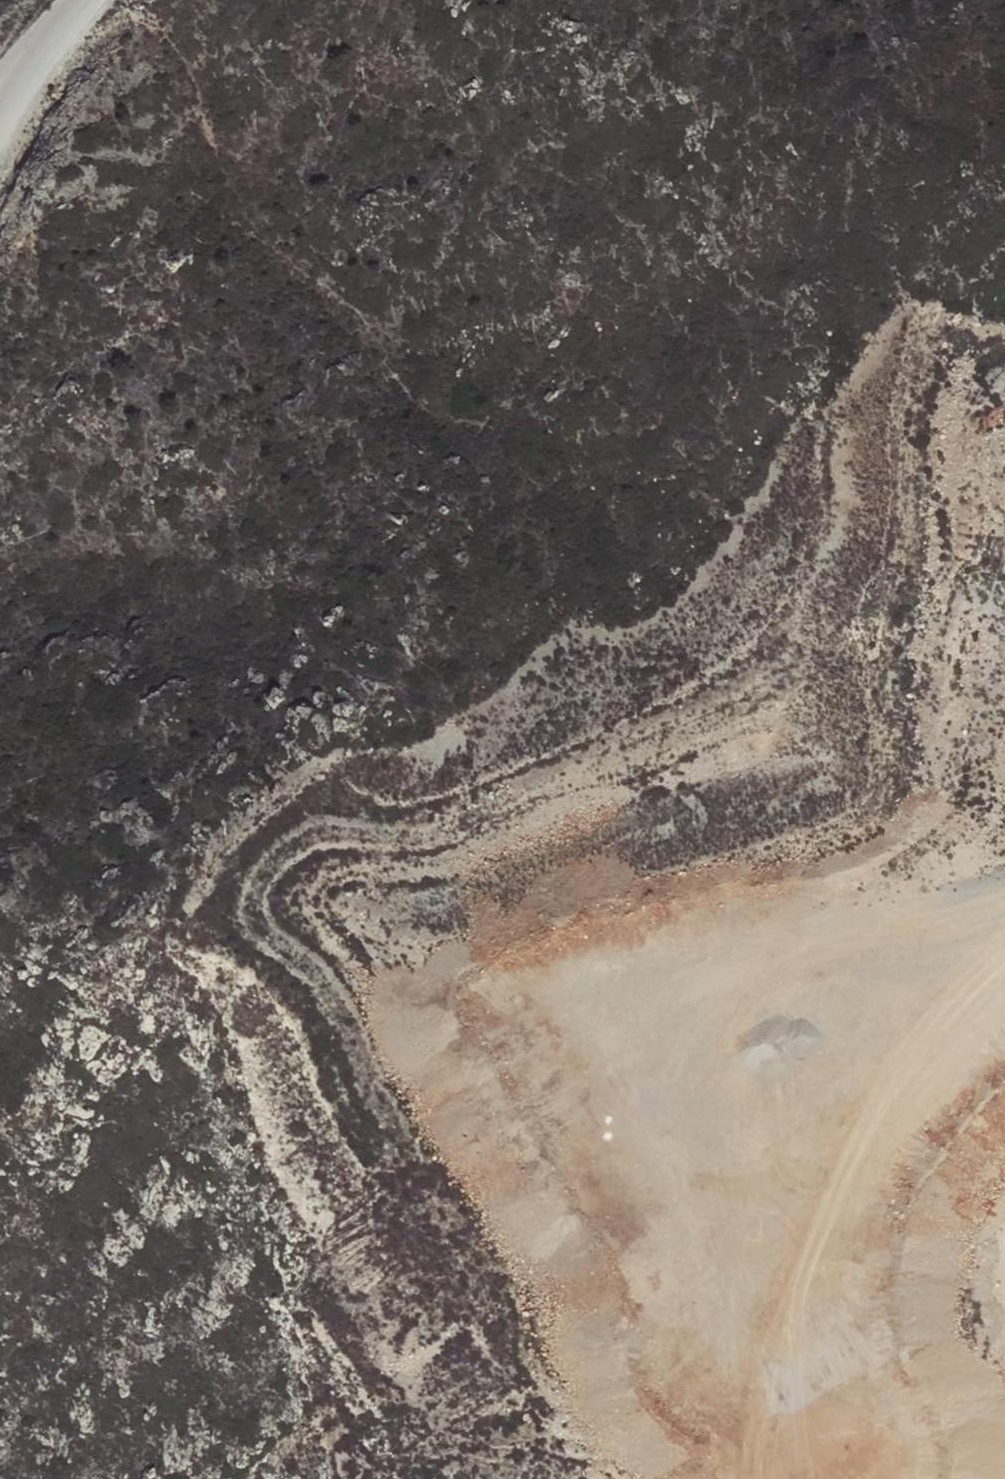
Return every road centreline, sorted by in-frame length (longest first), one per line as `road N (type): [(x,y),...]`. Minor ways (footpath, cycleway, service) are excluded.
road 1 (unclassified): [(0,112),(82,0)]

